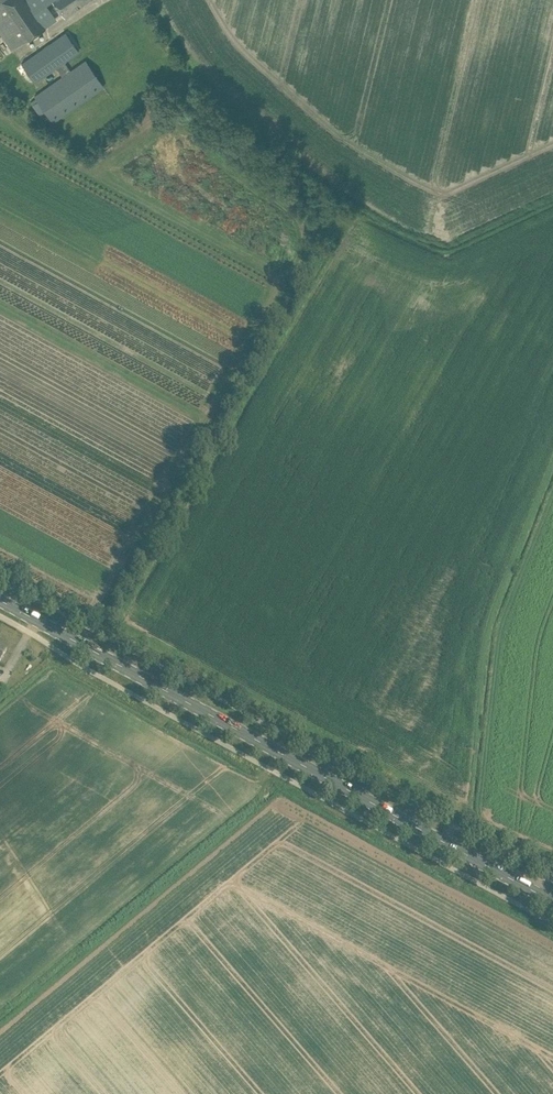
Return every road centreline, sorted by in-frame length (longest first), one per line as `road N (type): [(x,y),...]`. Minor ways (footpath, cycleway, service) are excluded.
road 1 (secondary): [(552,901),(0,600)]

